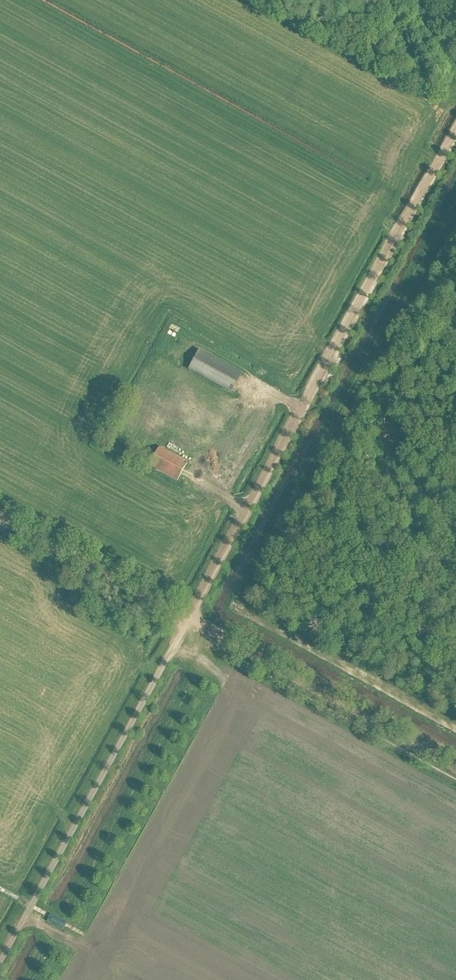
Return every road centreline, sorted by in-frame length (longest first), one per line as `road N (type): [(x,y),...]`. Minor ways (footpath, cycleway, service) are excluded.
road 1 (track): [(455,202),(235,602),(455,728)]
road 2 (track): [(188,620),(455,132)]
road 3 (unclassified): [(0,962),(188,620)]
road 4 (track): [(455,769),(188,620)]
road 5 (track): [(188,620),(0,516)]

